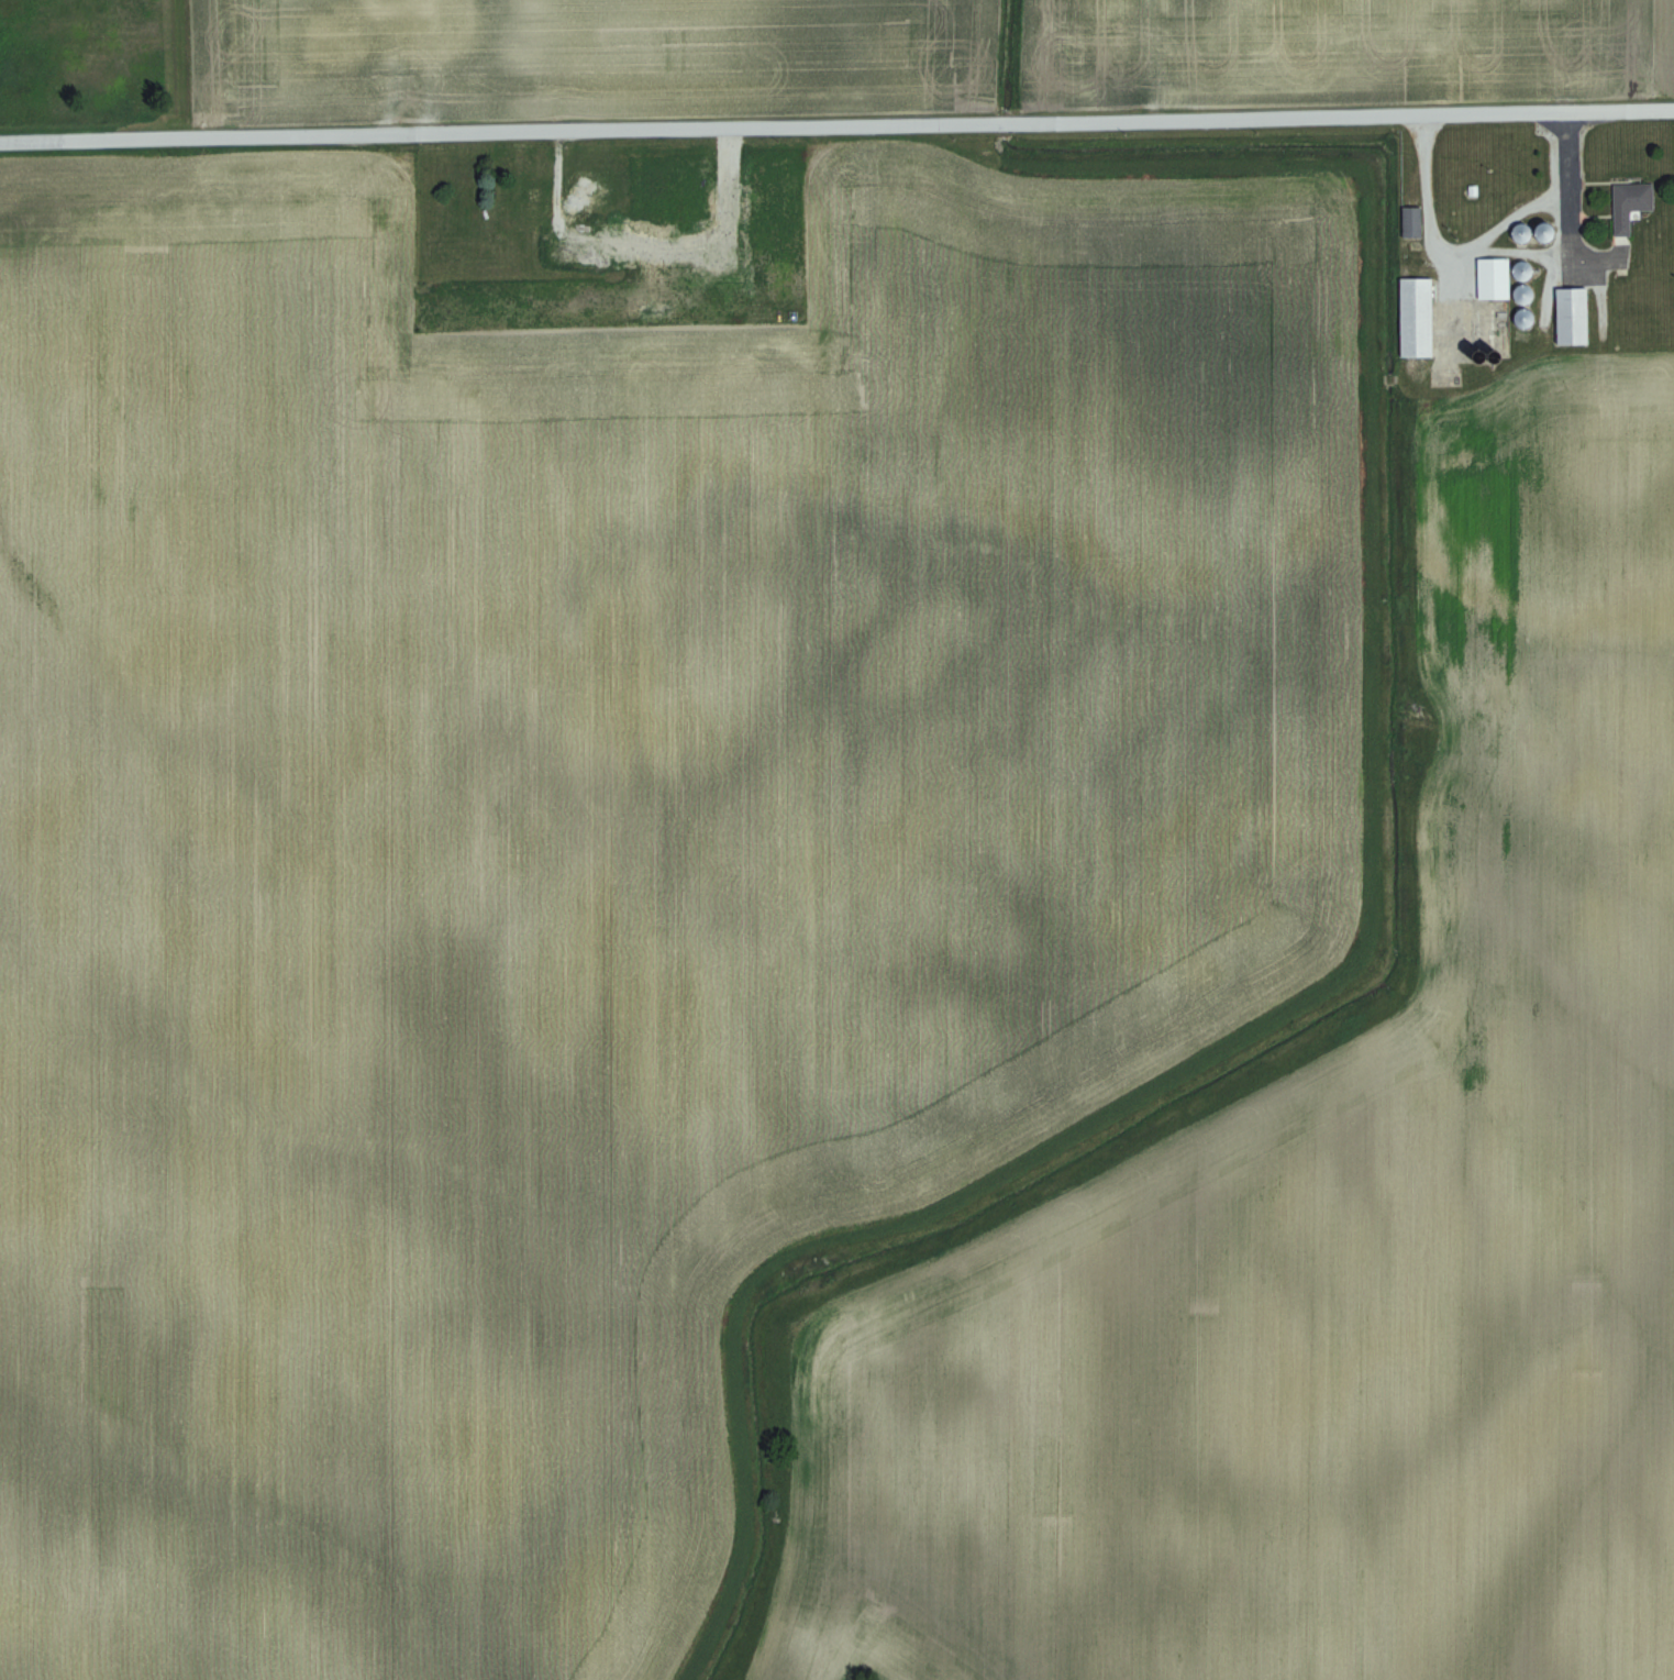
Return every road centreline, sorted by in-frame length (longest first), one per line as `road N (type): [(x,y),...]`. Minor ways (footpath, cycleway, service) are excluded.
road 1 (residential): [(1673,112),(0,142)]

